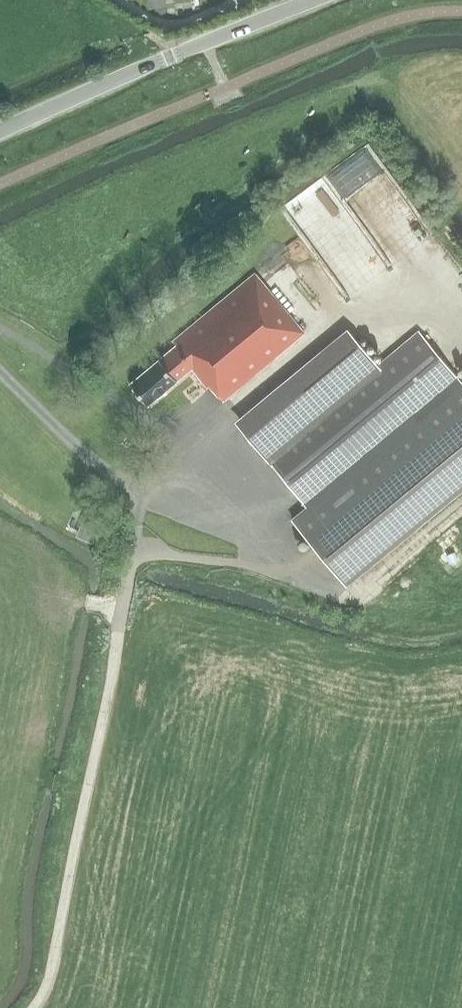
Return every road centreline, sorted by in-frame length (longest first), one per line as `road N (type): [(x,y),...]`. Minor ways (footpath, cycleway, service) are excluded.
road 1 (track): [(141,488),(110,684),(49,979),(36,1007)]
road 2 (tertiary): [(0,132),(312,0)]

